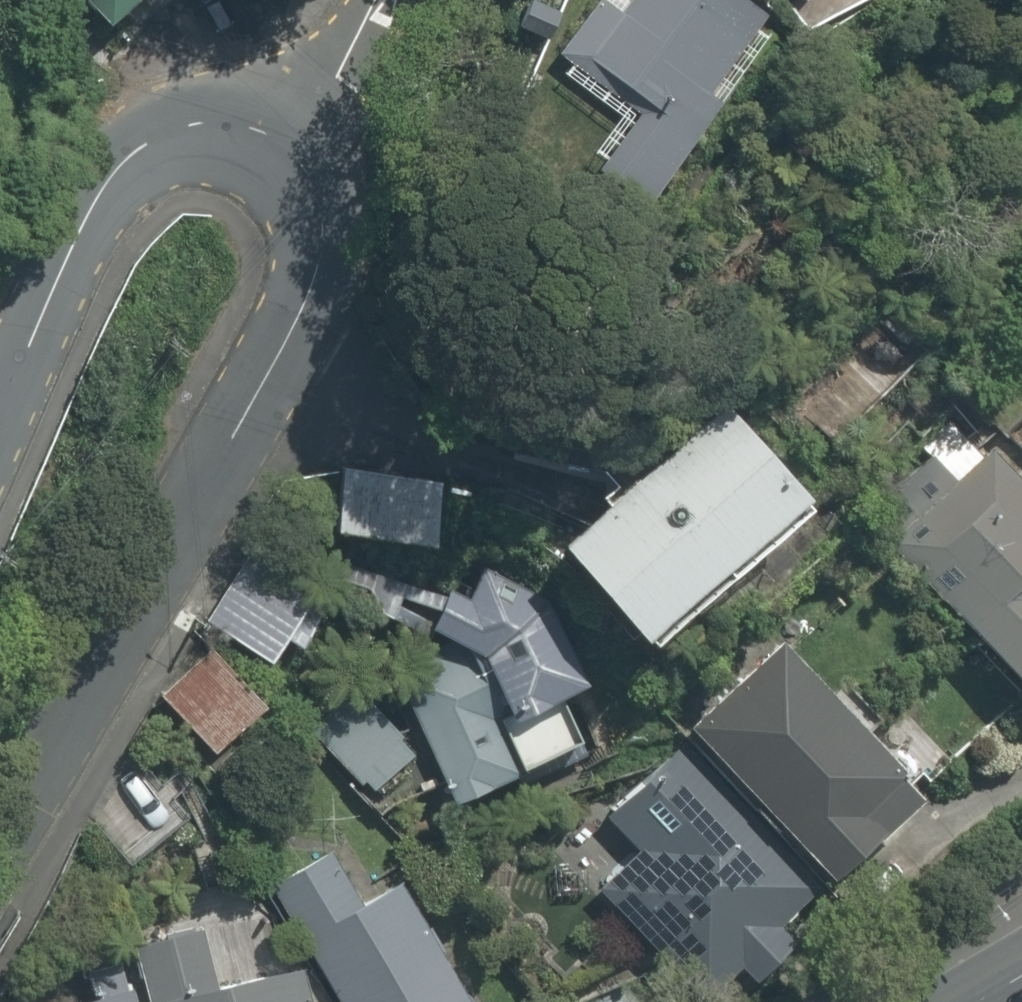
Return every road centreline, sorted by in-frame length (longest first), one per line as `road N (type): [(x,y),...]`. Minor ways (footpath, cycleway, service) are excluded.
road 1 (residential): [(292,132),(331,193),(329,250),(224,445),(0,818)]
road 2 (residential): [(0,414),(83,225),(130,160),(161,136),(203,122),(258,115),(292,132)]
road 3 (residential): [(369,0),(292,132)]

